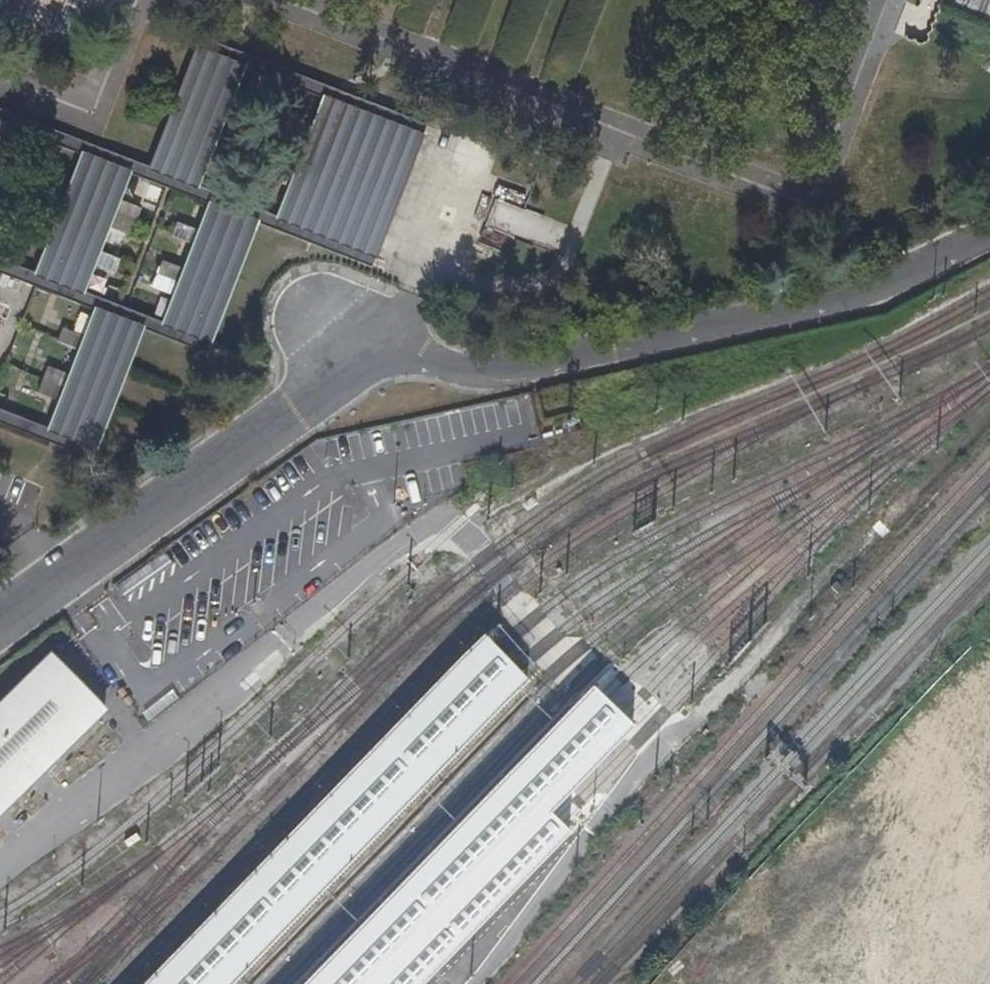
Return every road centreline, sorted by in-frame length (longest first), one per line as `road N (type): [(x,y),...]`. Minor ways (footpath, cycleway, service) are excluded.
road 1 (unclassified): [(989,233),(867,289),(535,367),(470,371),(371,348)]
road 2 (unclassified): [(0,621),(371,348)]

